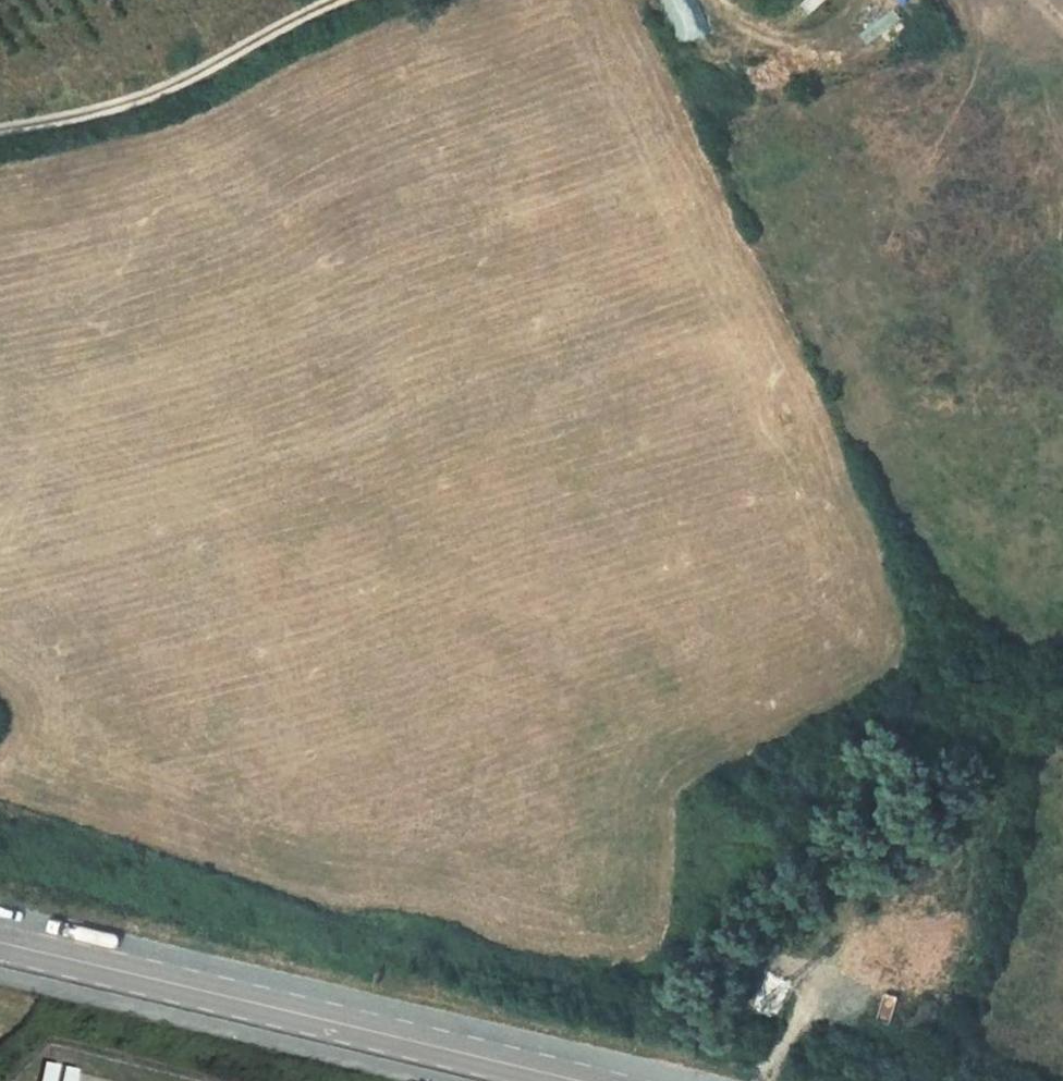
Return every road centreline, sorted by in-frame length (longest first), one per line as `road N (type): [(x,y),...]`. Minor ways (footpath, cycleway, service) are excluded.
road 1 (secondary): [(0,943),(571,1080)]
road 2 (track): [(345,0),(140,99),(0,125)]

